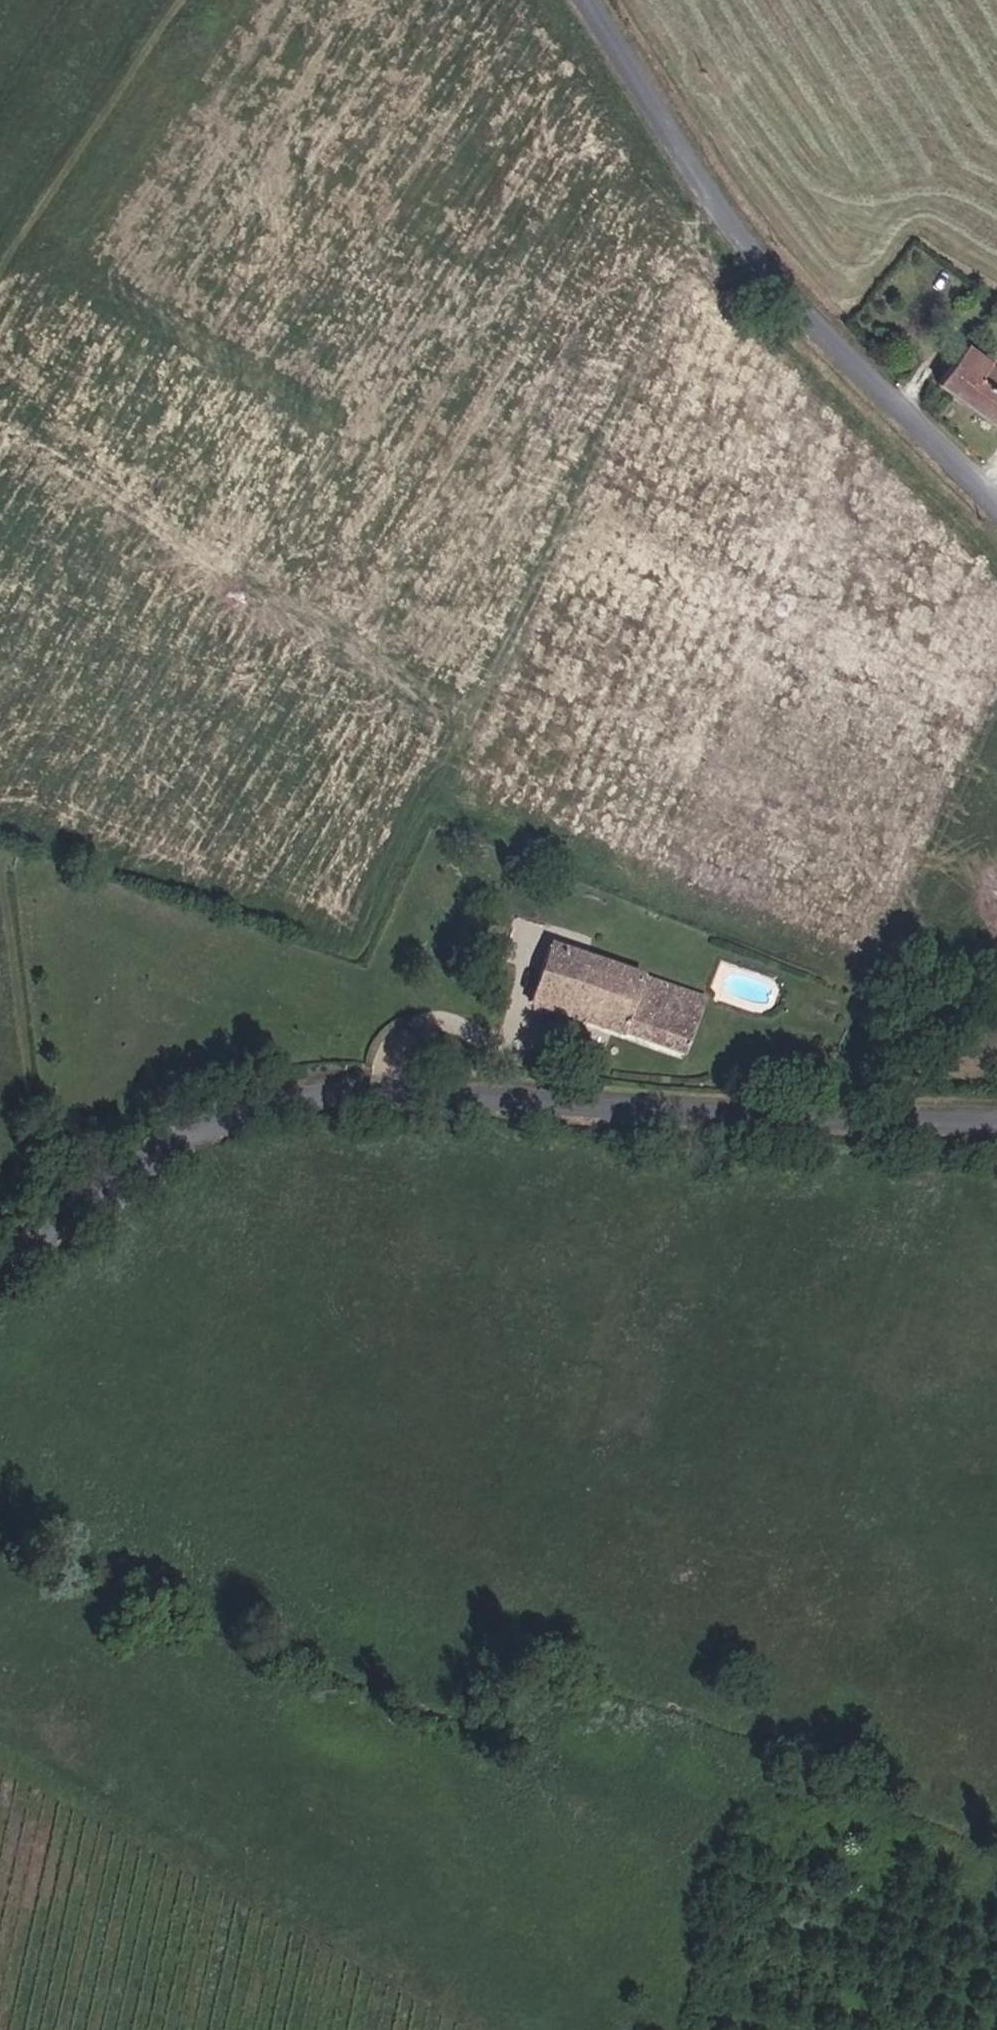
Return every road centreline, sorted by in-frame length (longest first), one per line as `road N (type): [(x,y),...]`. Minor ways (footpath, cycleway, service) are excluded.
road 1 (tertiary): [(0,1283),(157,1169),(257,1123),(408,1103),(996,1116)]
road 2 (tertiary): [(996,511),(846,362),(736,234),(584,0)]

